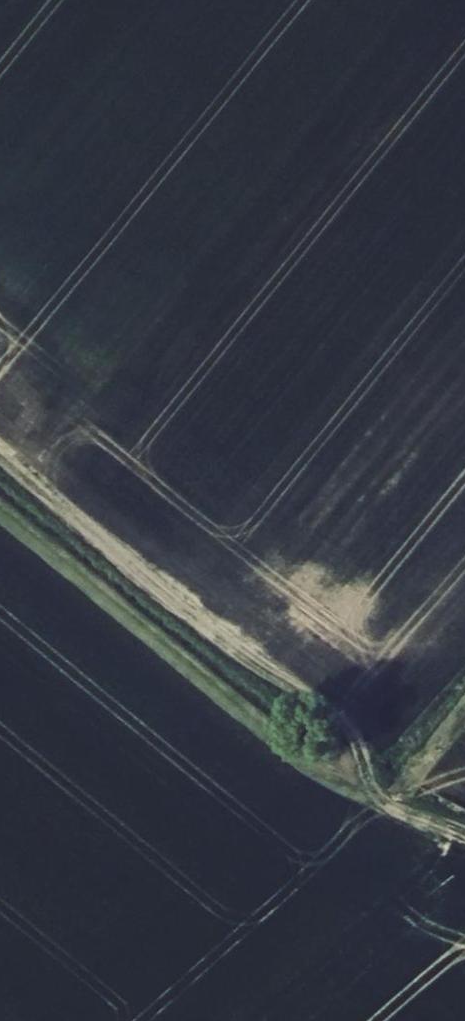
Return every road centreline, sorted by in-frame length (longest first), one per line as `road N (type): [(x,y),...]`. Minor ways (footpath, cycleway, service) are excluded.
road 1 (track): [(0,467),(348,732),(377,802),(464,840)]

